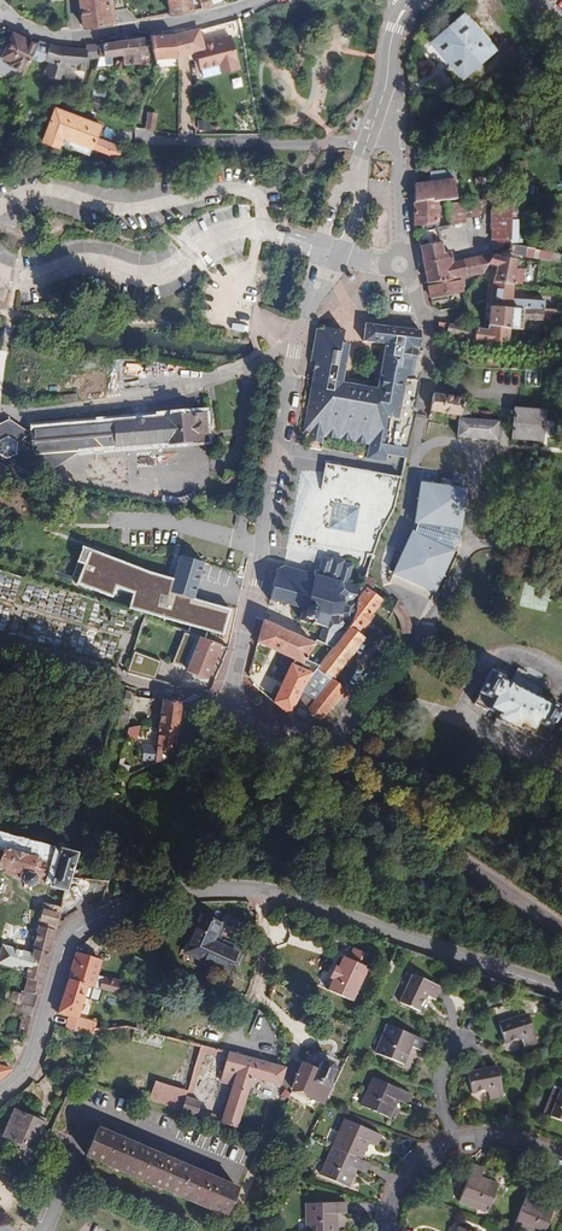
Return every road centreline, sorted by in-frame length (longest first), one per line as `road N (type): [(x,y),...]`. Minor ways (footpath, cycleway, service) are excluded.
road 1 (unclassified): [(561,993),(259,892),(196,891),(85,921),(67,940),(30,1062),(0,1094)]
road 2 (residential): [(226,709),(261,547),(258,515),(307,312)]
road 3 (unclassified): [(226,709),(561,933)]
road 4 (residential): [(262,0),(158,29),(51,38),(0,9)]
road 5 (unclassified): [(368,142),(133,138)]
road 6 (residential): [(226,709),(0,647)]
road 7 (residential): [(385,98),(398,124),(397,251)]
road 8 (residential): [(408,275),(429,345),(420,409)]
road 9 (residential): [(385,1230),(386,1207),(408,1169),(454,1141)]

